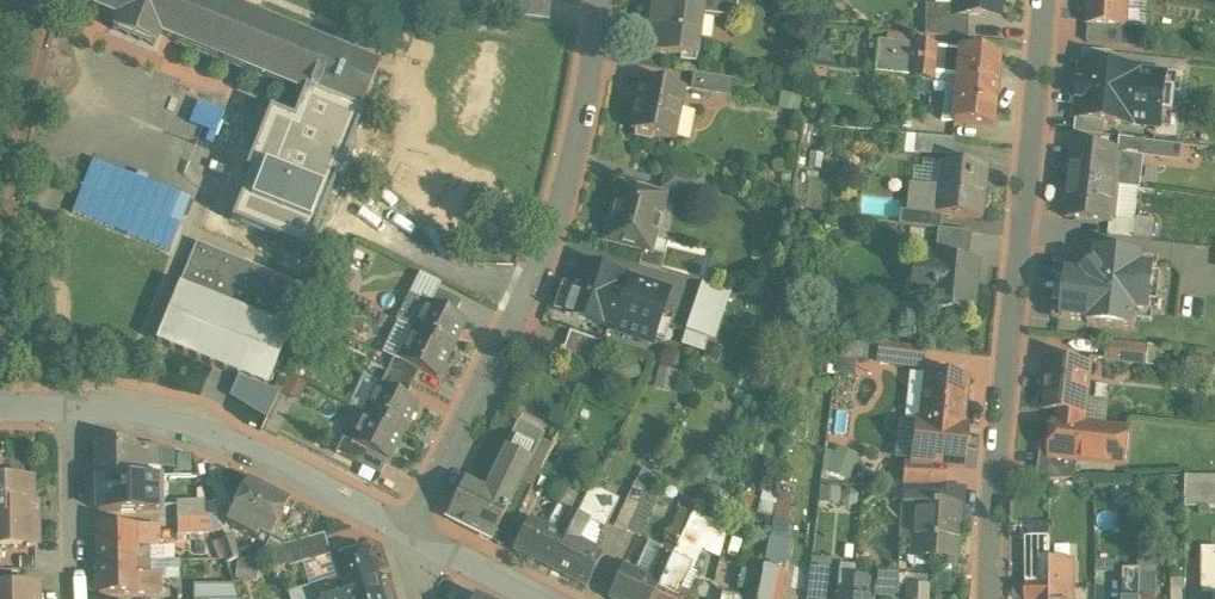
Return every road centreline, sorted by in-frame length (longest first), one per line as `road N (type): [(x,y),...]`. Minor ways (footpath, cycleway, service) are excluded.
road 1 (residential): [(1042,0),(989,598)]
road 2 (residential): [(415,535),(554,225),(600,0)]
road 3 (residential): [(75,409),(186,426),(256,451),(415,535)]
road 4 (residential): [(75,409),(75,598)]
road 5 (residential): [(40,0),(0,159)]
road 6 (residential): [(415,535),(540,598)]

